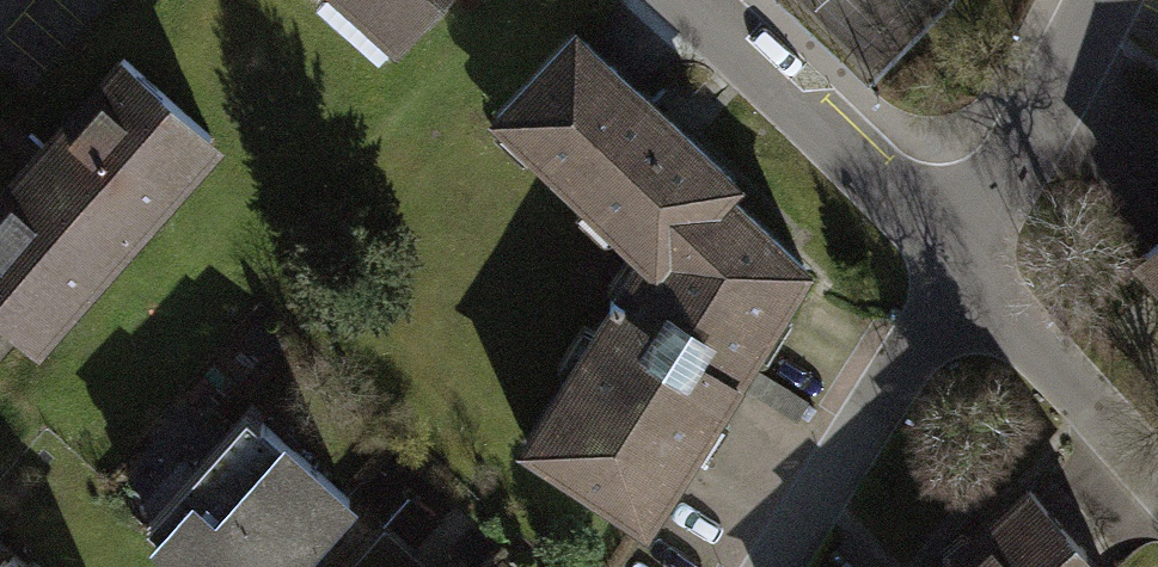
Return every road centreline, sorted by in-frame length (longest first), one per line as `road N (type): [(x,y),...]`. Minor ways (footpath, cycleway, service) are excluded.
road 1 (residential): [(683,0),(970,261)]
road 2 (residential): [(970,261),(775,566)]
road 3 (residential): [(1098,0),(970,261)]
road 4 (residential): [(970,261),(1157,472)]

